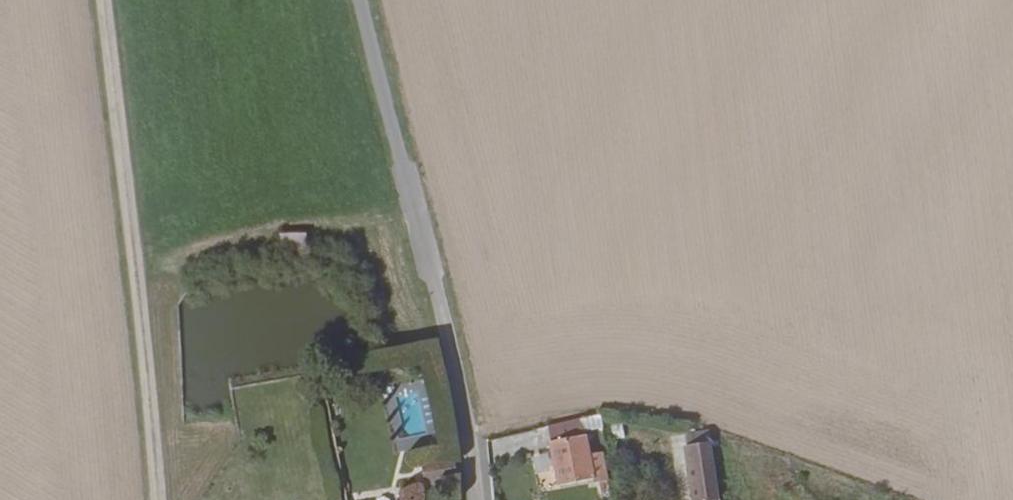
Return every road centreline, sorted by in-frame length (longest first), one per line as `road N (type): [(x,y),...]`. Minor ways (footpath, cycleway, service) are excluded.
road 1 (unclassified): [(359,0),(442,341),(472,499)]

